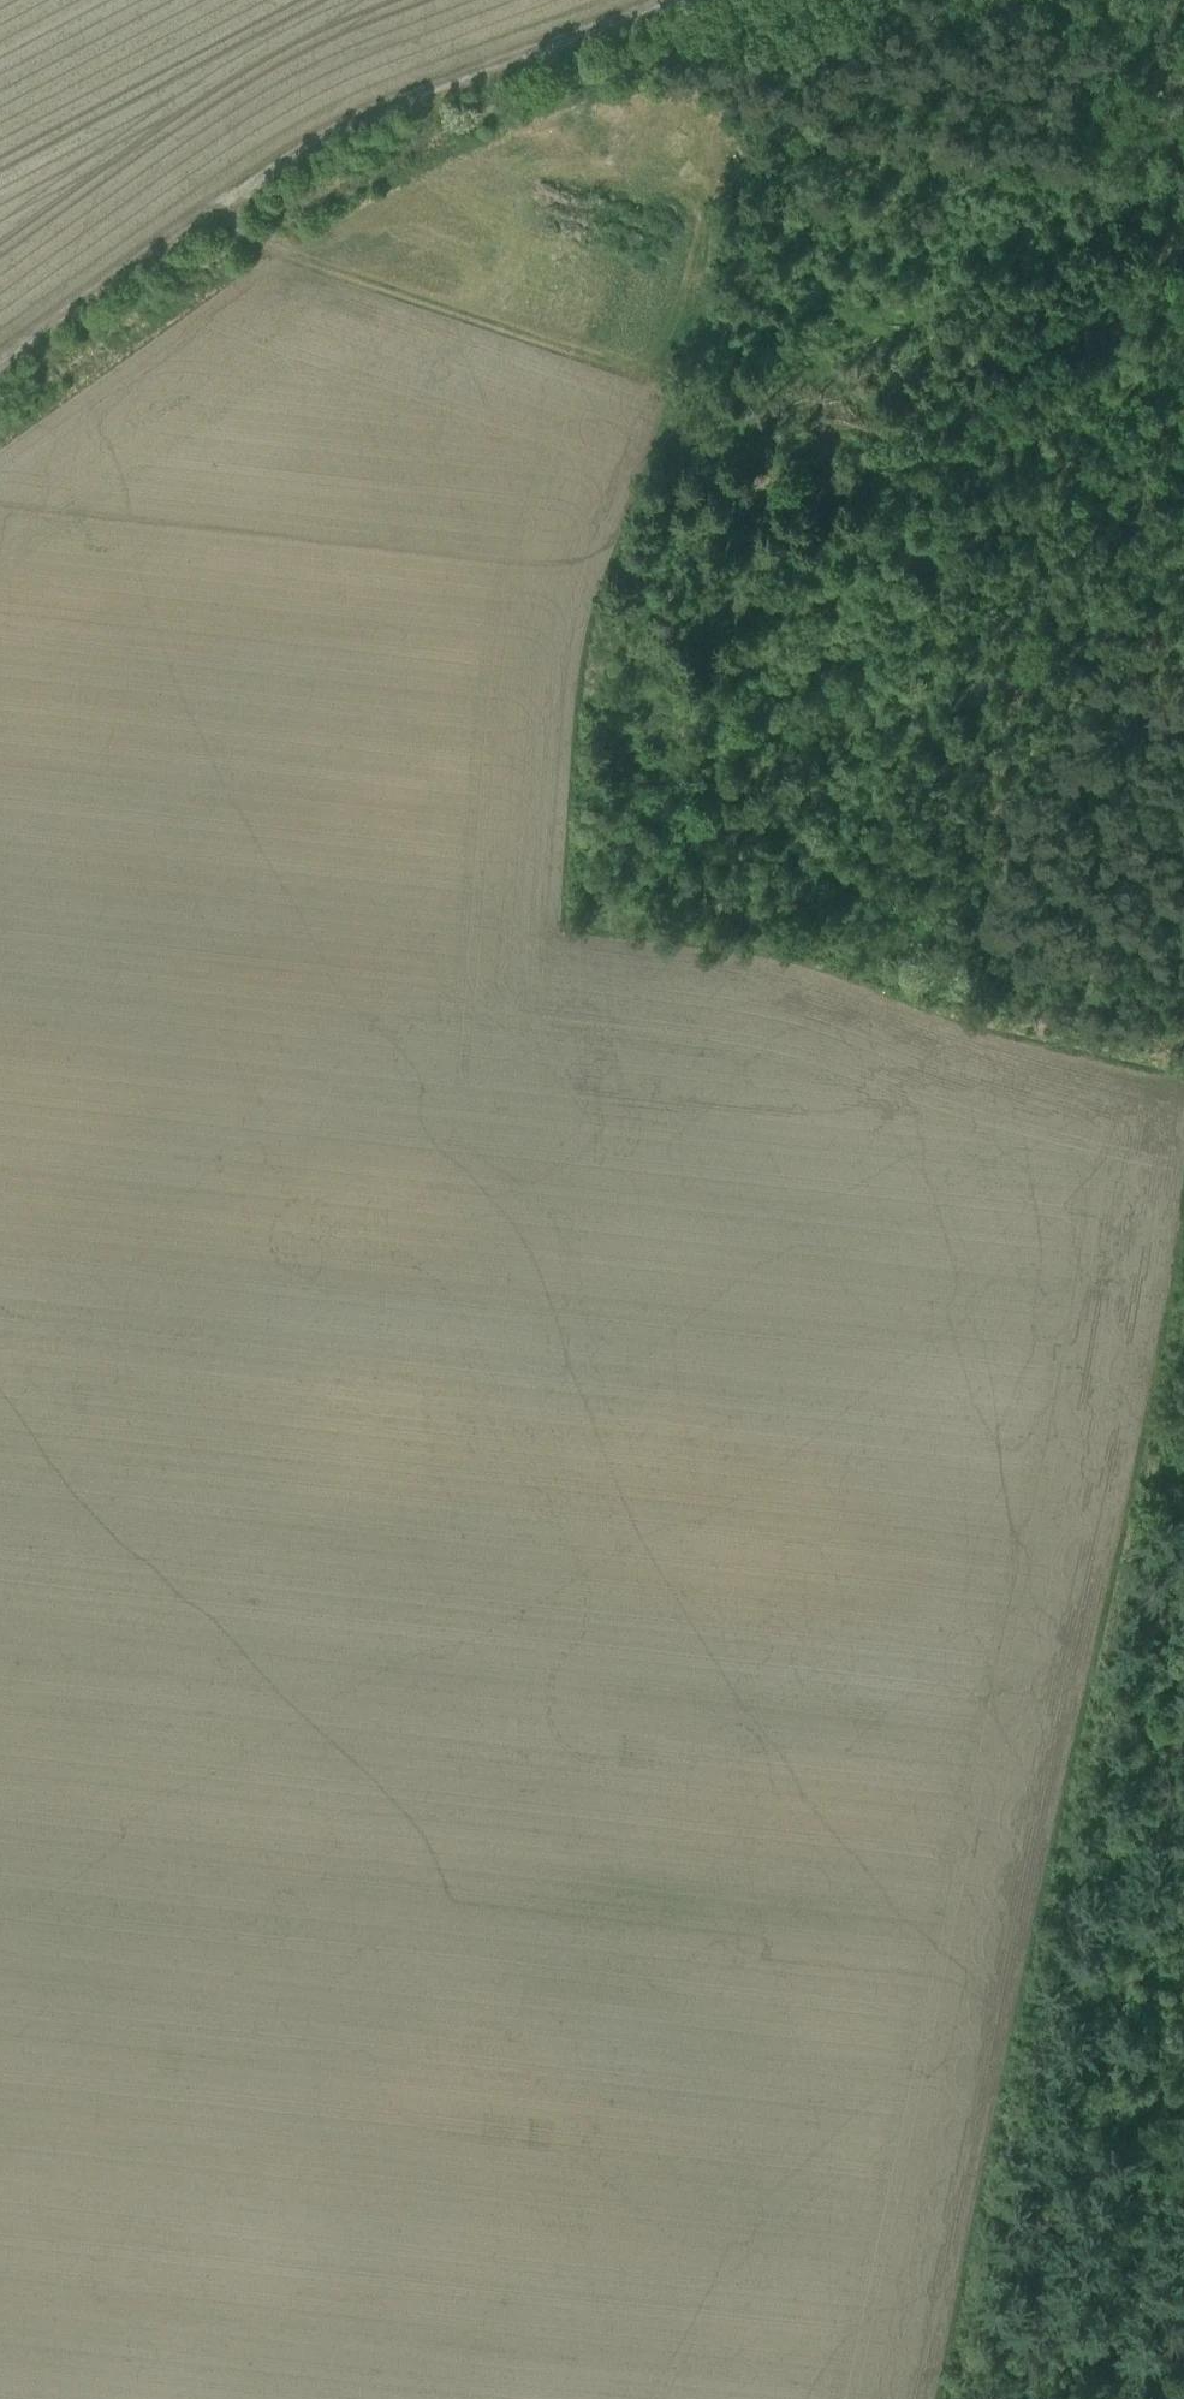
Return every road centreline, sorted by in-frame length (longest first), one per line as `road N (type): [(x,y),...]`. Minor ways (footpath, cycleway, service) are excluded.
road 1 (track): [(0,332),(340,111),(675,0)]

